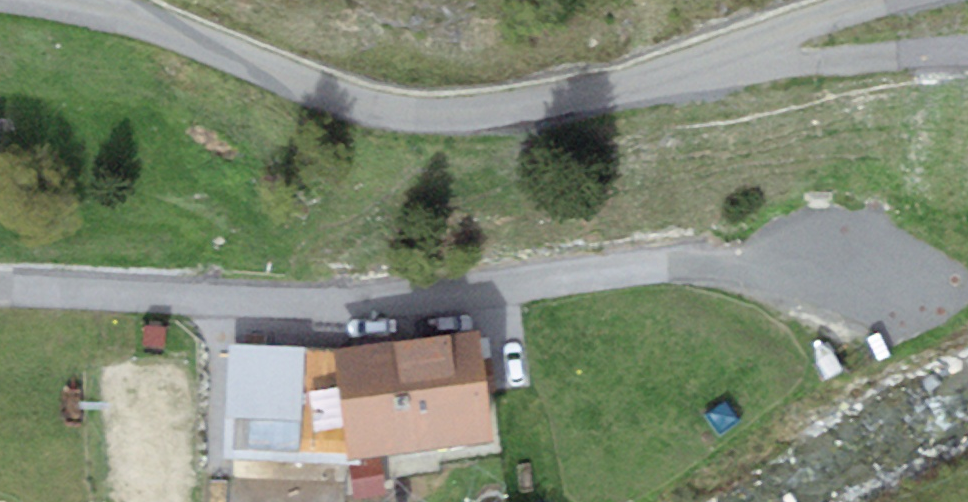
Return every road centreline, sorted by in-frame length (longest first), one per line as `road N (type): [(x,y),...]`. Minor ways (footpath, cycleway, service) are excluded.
road 1 (residential): [(0,294),(315,303),(847,267)]
road 2 (residential): [(49,0),(154,25),(375,110),(455,115),(620,87)]
road 3 (unclassified): [(620,87),(967,56)]
road 4 (residential): [(620,87),(893,0)]

